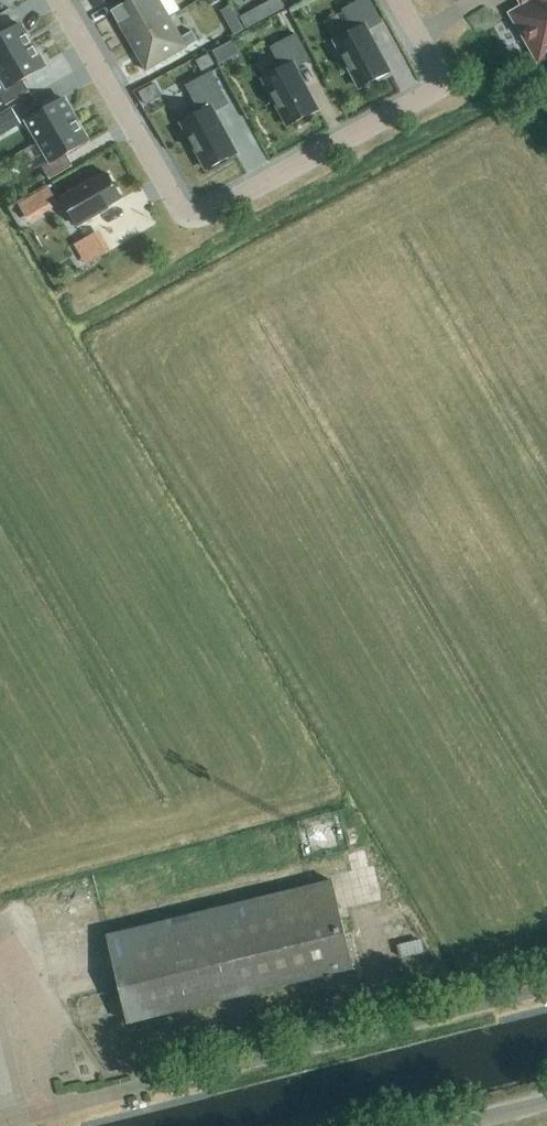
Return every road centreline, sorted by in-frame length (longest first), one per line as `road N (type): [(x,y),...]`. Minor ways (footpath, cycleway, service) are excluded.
road 1 (residential): [(58,0),(184,210),(207,218),(442,90),(442,73),(399,0)]
road 2 (unclassified): [(0,1125),(546,986)]

